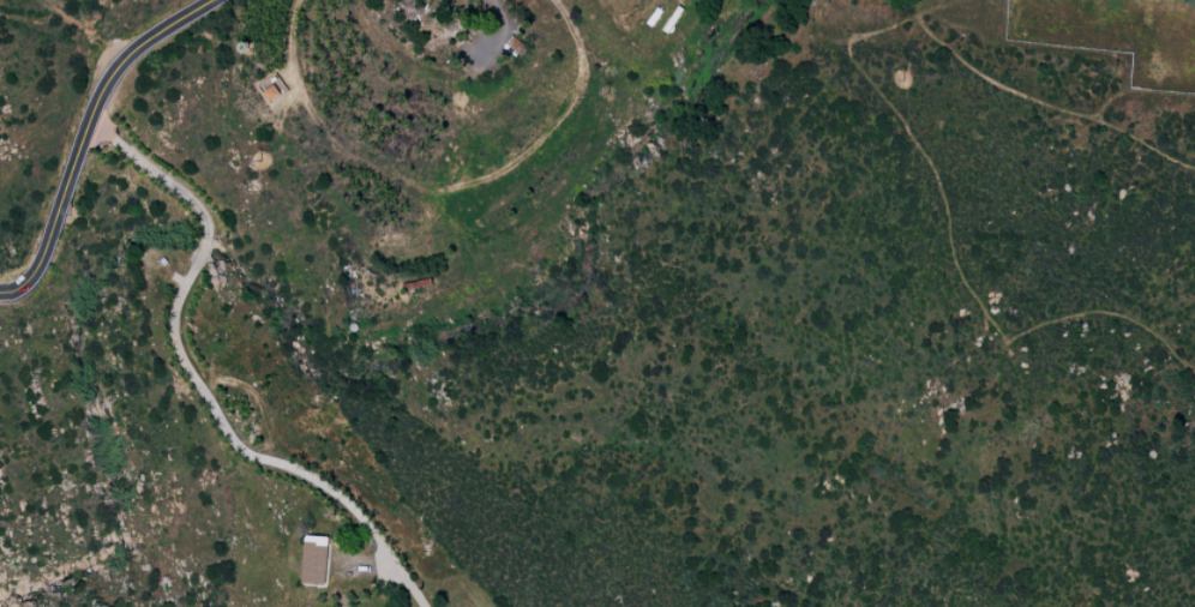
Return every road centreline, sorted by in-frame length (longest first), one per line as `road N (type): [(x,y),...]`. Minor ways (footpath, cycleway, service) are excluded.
road 1 (secondary): [(0,291),(22,287),(43,263),(101,90),(133,49),(209,0)]

